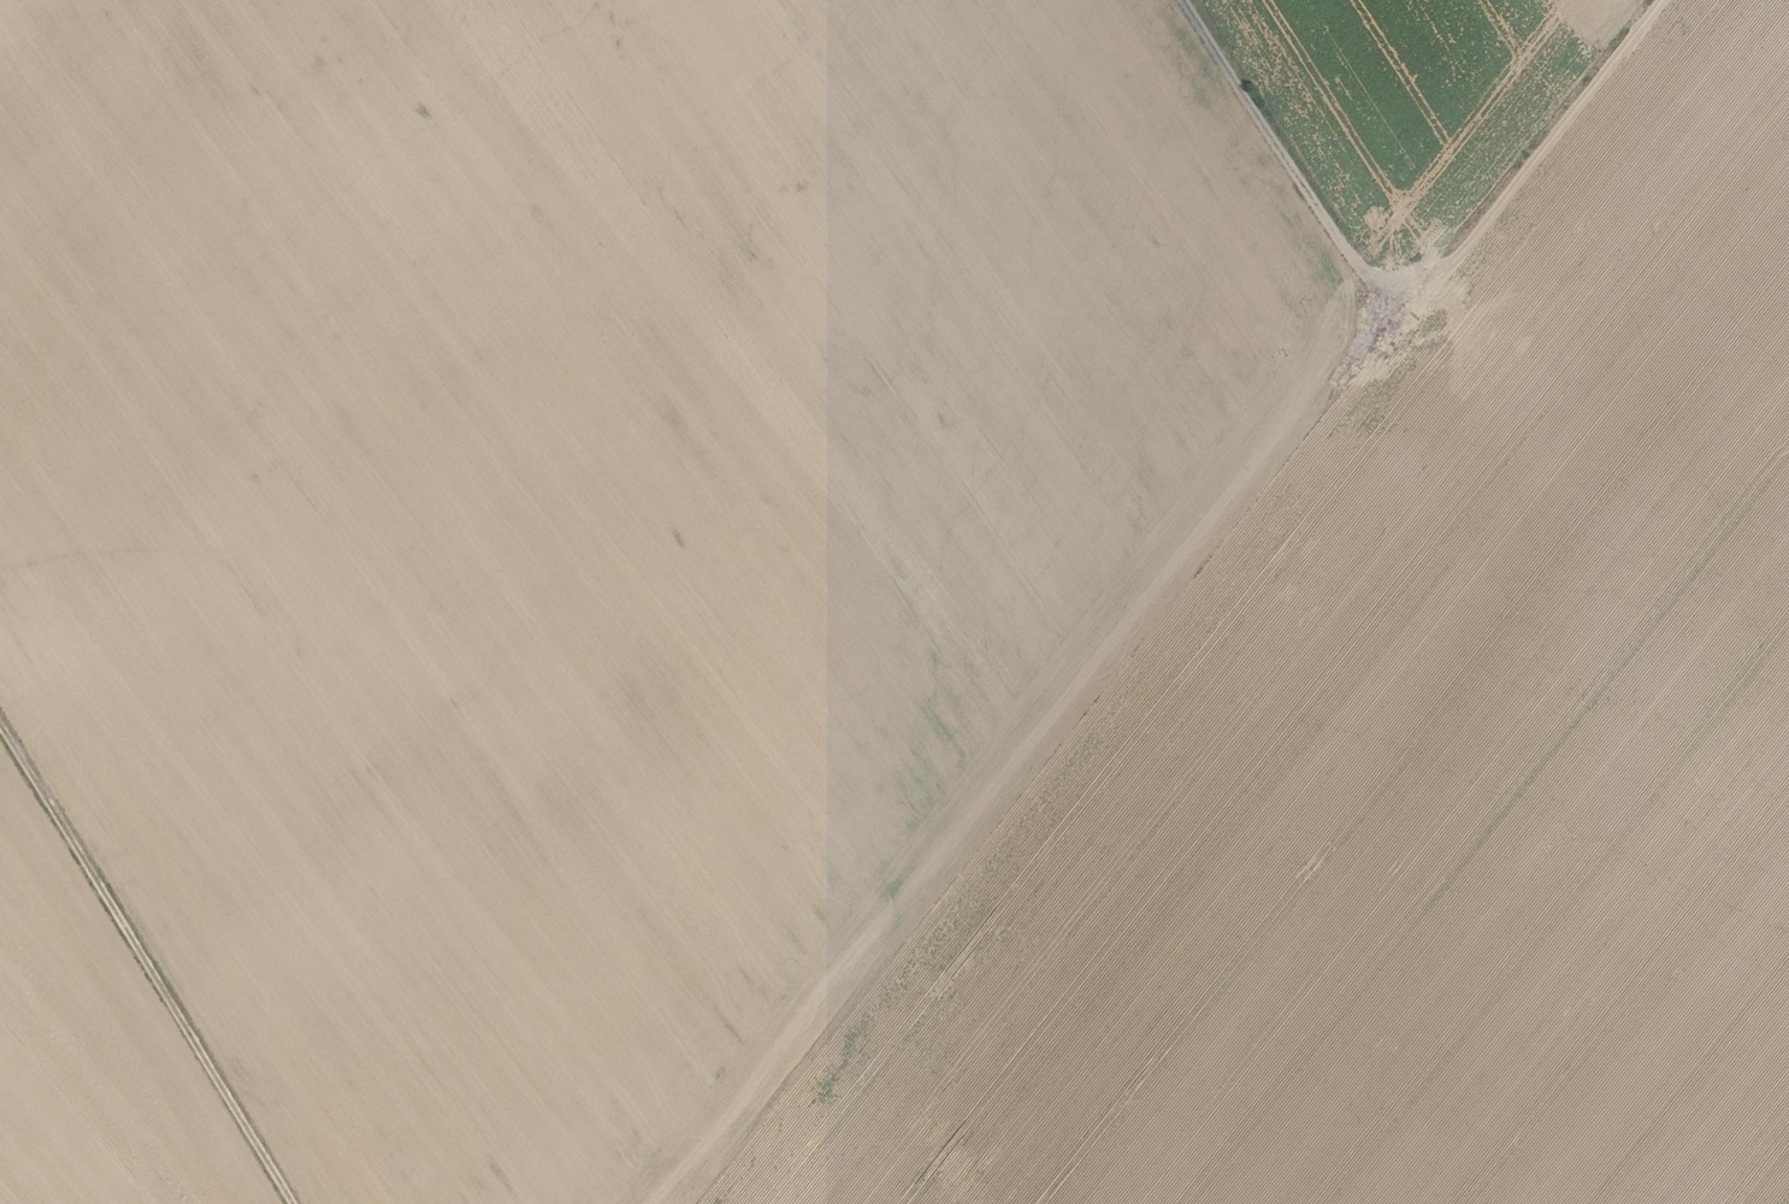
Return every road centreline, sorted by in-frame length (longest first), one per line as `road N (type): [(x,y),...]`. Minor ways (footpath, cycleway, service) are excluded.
road 1 (track): [(299,1203),(0,730)]
road 2 (track): [(1378,299),(1177,0)]

